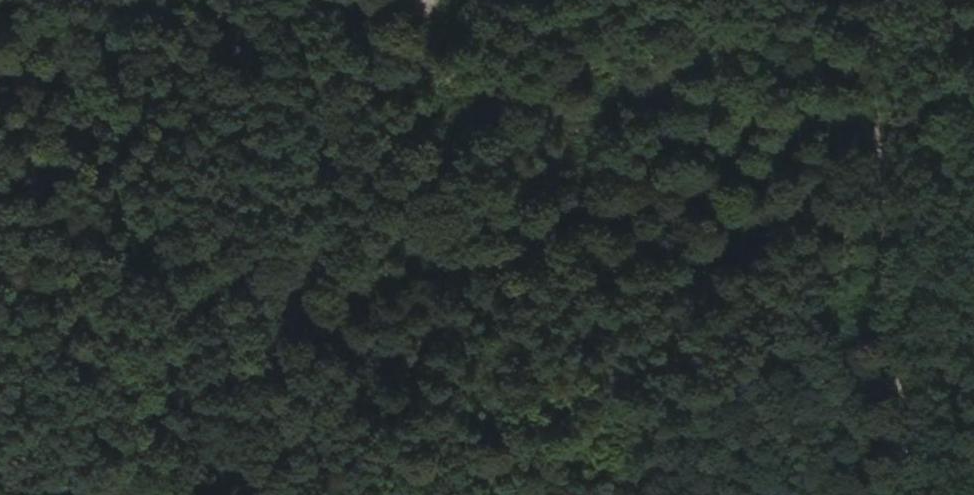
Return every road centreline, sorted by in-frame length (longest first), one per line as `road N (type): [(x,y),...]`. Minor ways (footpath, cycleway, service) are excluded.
road 1 (track): [(868,0),(908,494)]

